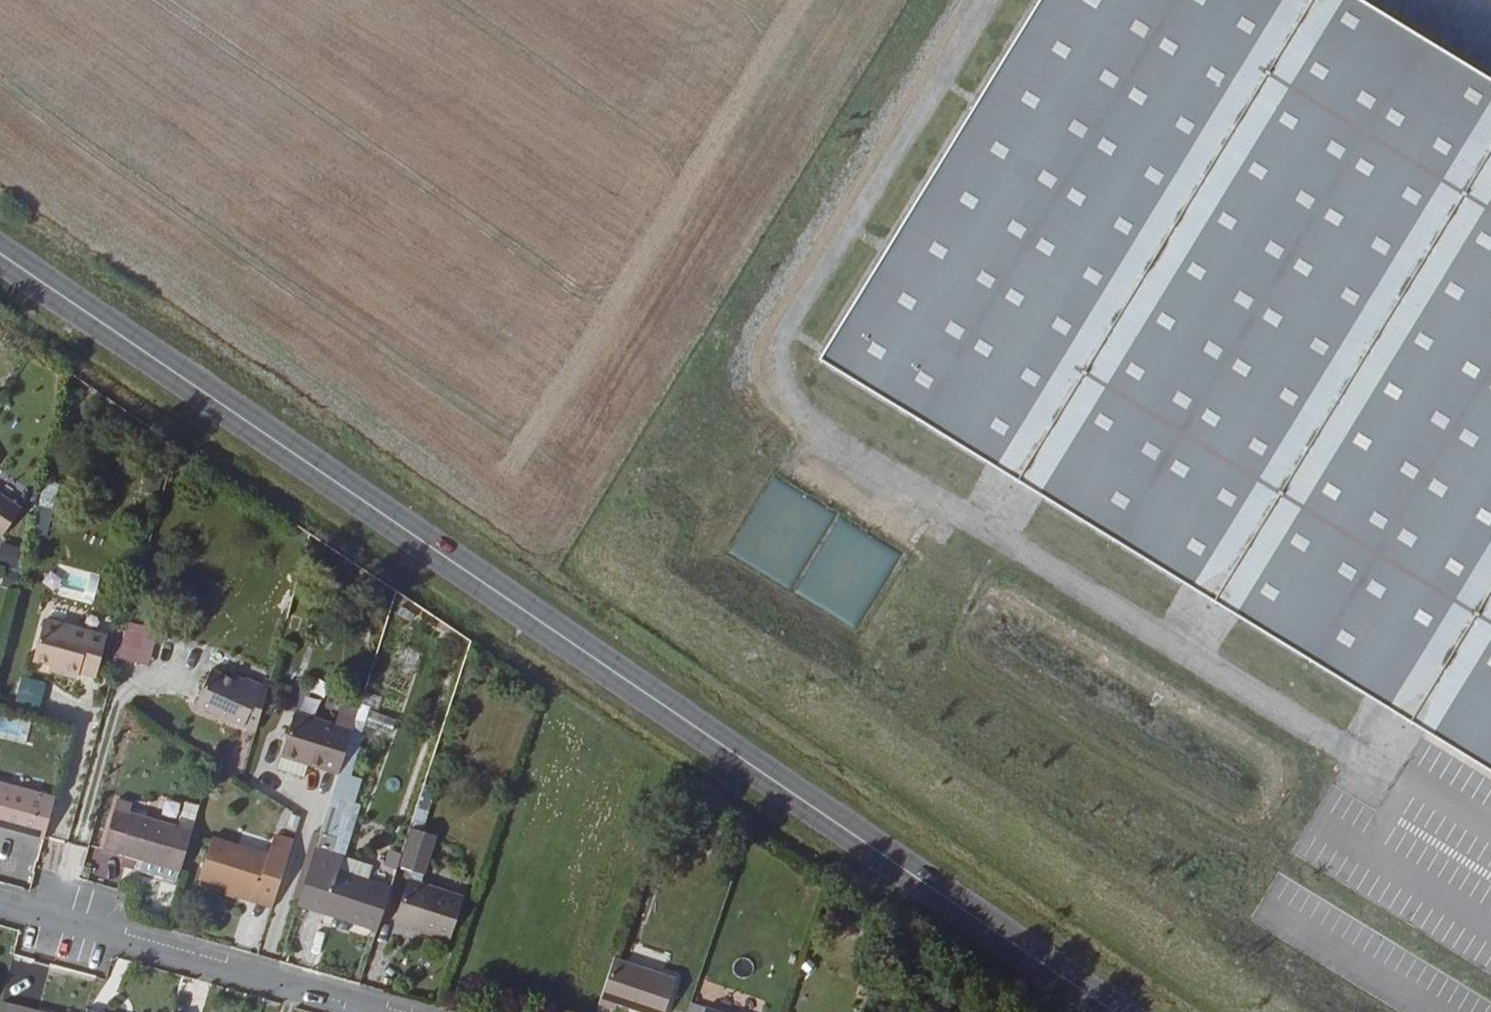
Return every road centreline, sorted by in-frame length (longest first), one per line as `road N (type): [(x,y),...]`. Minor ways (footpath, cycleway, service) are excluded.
road 1 (secondary): [(1106,1011),(0,256)]
road 2 (residential): [(0,909),(385,1011)]

